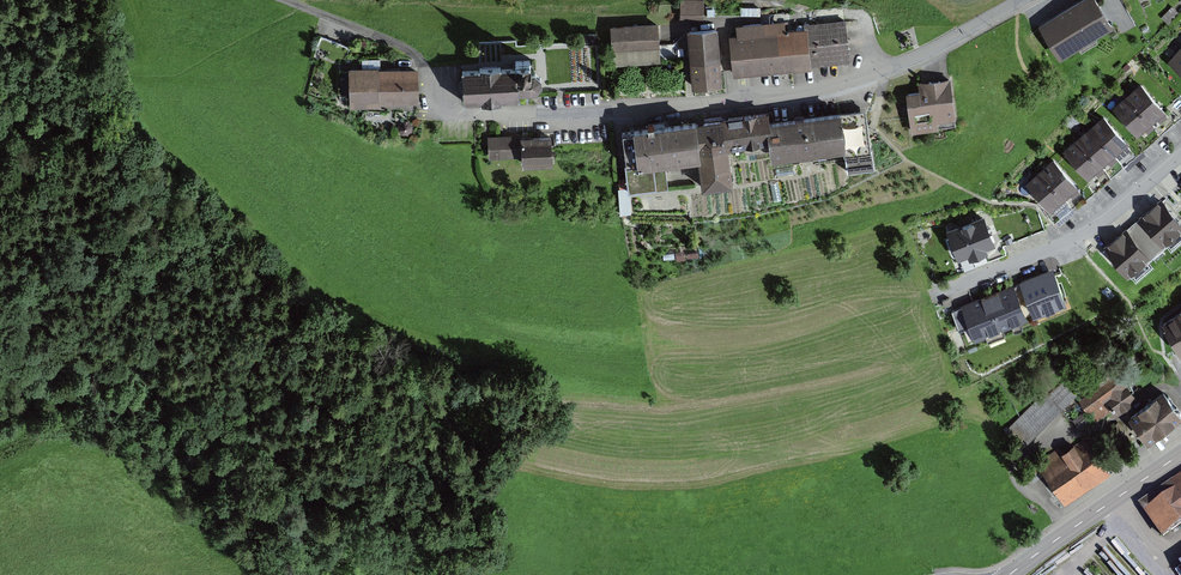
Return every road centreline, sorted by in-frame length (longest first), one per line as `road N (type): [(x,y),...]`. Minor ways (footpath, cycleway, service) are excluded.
road 1 (residential): [(425,67),(439,107),(458,116),(745,100),(882,72),(1021,0)]
road 2 (track): [(487,560),(425,511),(336,491),(259,436),(119,356),(72,350),(0,367)]
road 3 (track): [(0,266),(130,228),(136,217),(132,175),(86,74),(54,59),(0,59)]
road 4 (residential): [(932,297),(1071,243),(1180,155)]
road 5 (tertiary): [(1180,454),(1010,574)]
road 6 (unclassified): [(285,0),(411,50),(425,67)]

